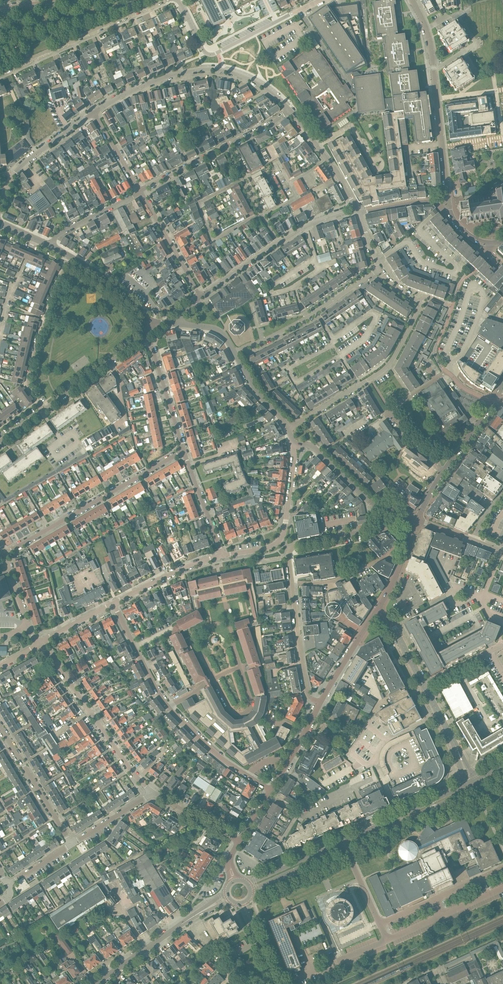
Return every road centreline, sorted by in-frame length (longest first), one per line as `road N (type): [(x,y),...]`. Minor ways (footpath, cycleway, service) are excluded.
road 1 (residential): [(289,430),(396,355),(420,304),(379,270)]
road 2 (residential): [(5,554),(183,451)]
road 3 (residential): [(152,793),(40,644)]
road 4 (residential): [(0,74),(164,0)]
road 5 (residential): [(447,199),(426,29)]
road 6 (residential): [(235,353),(379,270)]
road 7 (residential): [(44,408),(28,376),(68,255)]
road 8 (unclassified): [(222,555),(281,539),(293,446)]
road 9 (residential): [(338,961),(386,941),(349,854)]
road 10 (residential): [(292,583),(291,547),(375,530),(393,514)]
road 11 (tertiary): [(472,783),(343,841)]
road 12 (residential): [(447,466),(396,411),(446,371)]
road 13 (secondary): [(0,32),(134,0)]
road 14 (residential): [(0,206),(15,168),(94,112)]
road 15 (residential): [(71,844),(0,728)]
road 16 (residential): [(271,788),(218,755),(168,707)]
road 17 (tertiary): [(95,983),(204,911)]
road 18 (residential): [(44,408),(151,334)]
road 19 (residential): [(204,50),(219,52),(321,0)]
road 20 (residential): [(320,702),(307,695),(292,583)]
road 21 (residential): [(349,854),(457,805),(458,796)]
road 22 (residential): [(94,112),(167,77),(212,68)]
road 23 (unclassified): [(393,514),(310,445),(293,446)]
road 24 (tertiary): [(345,847),(458,796)]
road 25 (residential): [(183,451),(151,334)]
road 26 (residential): [(201,297),(141,192)]

